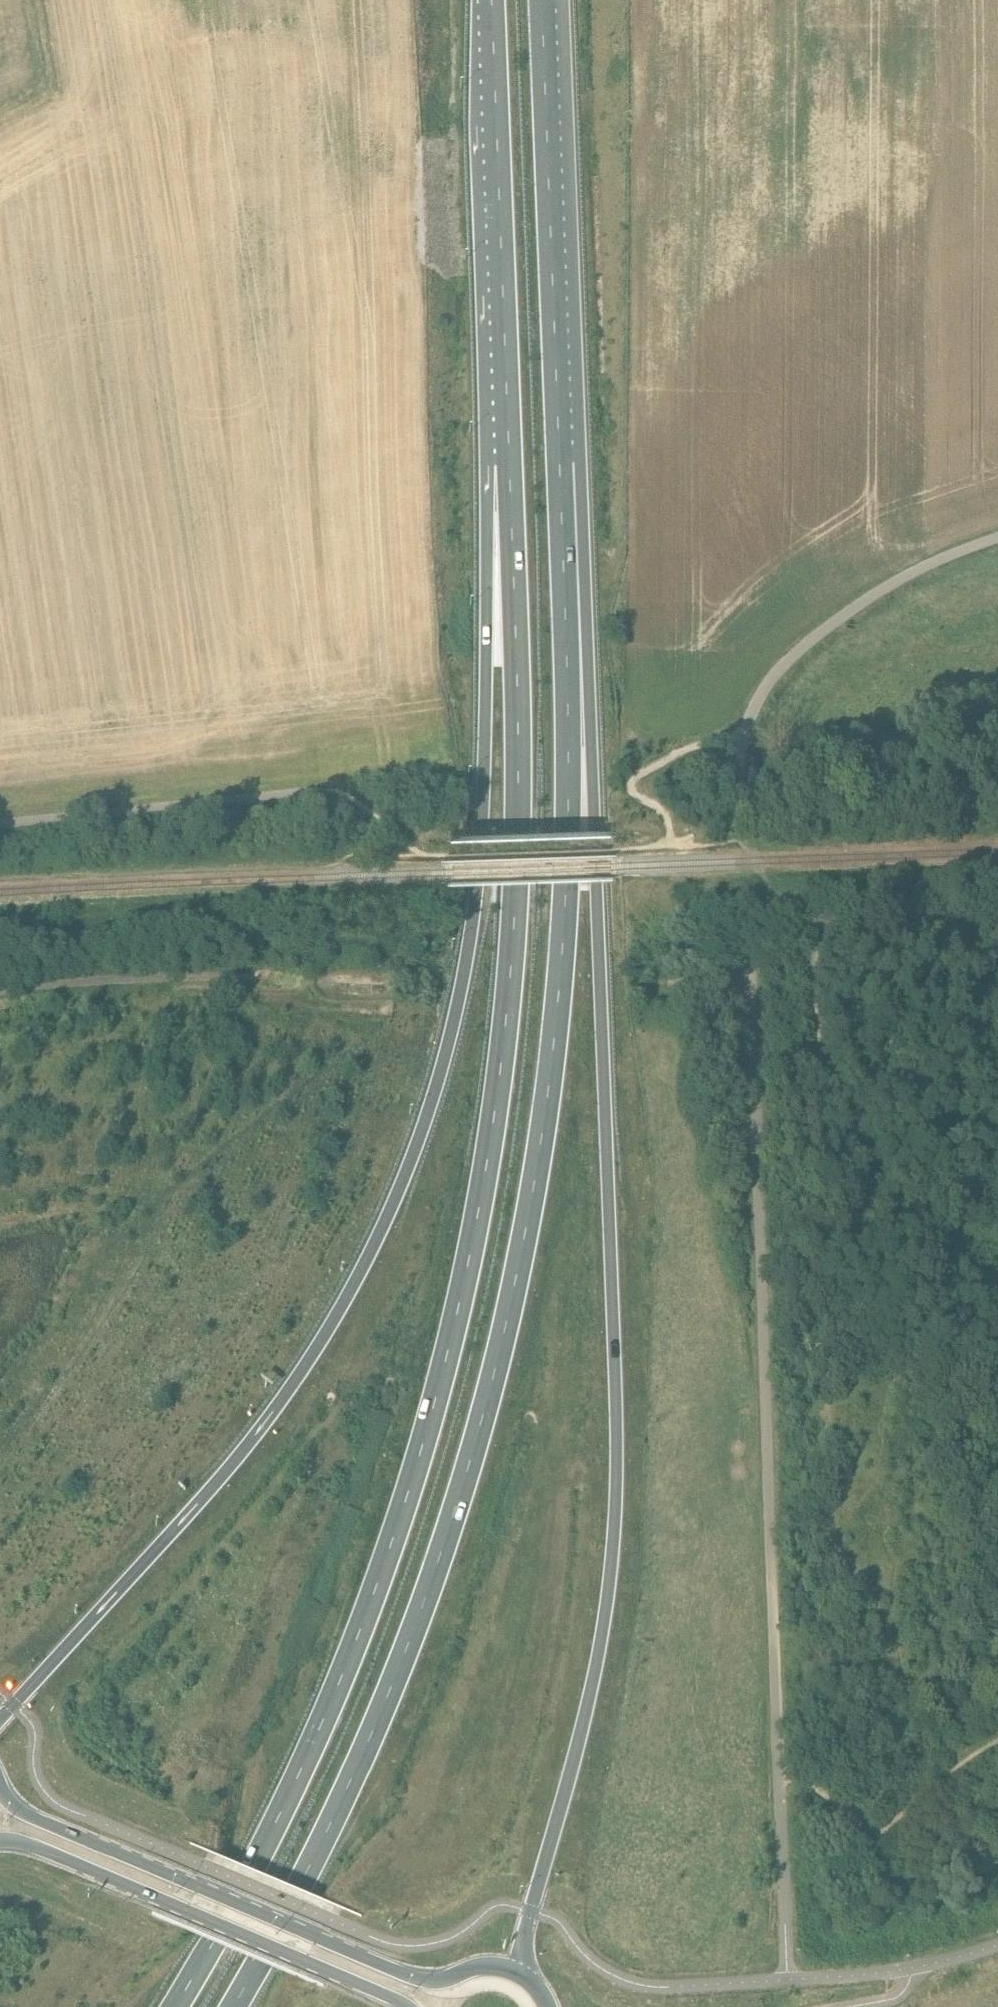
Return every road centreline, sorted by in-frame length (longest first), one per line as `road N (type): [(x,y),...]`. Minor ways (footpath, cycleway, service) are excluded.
road 1 (trunk): [(509,465),(518,878),(479,1217),(390,1546),(319,1729),(173,2006)]
road 2 (trunk): [(509,465),(487,666),(476,896),(448,1046),(400,1187),(346,1300),(262,1426),(0,1716)]
road 3 (trunk): [(231,2006),(392,1688),(508,1330),(556,1023),(568,673)]
road 4 (trunk): [(528,1978),(531,1910),(604,1636),(616,1486),(596,890),(568,673)]
road 5 (trunk): [(568,673),(543,0)]
road 6 (secondary): [(528,1978),(495,1964),(422,1980),(30,1815),(0,1787)]
road 7 (trunk): [(491,0),(509,465)]
road 8 (secondary): [(0,1839),(404,2006)]
road 9 (track): [(0,993),(295,979)]

